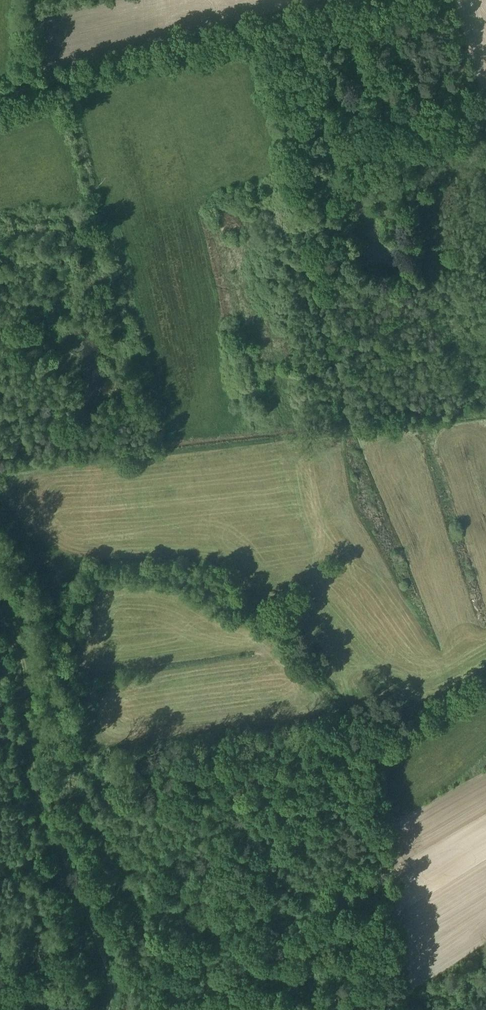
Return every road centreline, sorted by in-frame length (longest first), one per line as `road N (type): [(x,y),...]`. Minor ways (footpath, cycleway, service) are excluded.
road 1 (track): [(103,1009),(106,964),(38,796),(14,641)]
road 2 (track): [(348,0),(0,97)]
road 3 (track): [(412,1009),(373,810),(370,751),(350,713)]
road 4 (track): [(326,7),(331,29),(319,32),(321,50),(345,139),(363,143),(374,130),(371,108),(346,31)]

